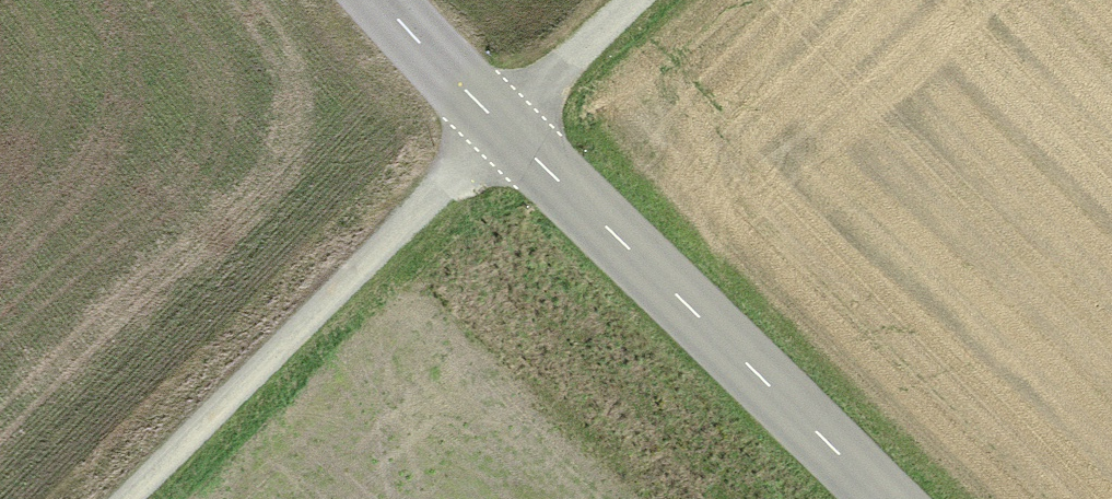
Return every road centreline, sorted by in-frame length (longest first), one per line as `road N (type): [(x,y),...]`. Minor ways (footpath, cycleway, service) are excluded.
road 1 (track): [(123,498),(635,0)]
road 2 (tertiary): [(875,498),(497,132),(378,0)]

